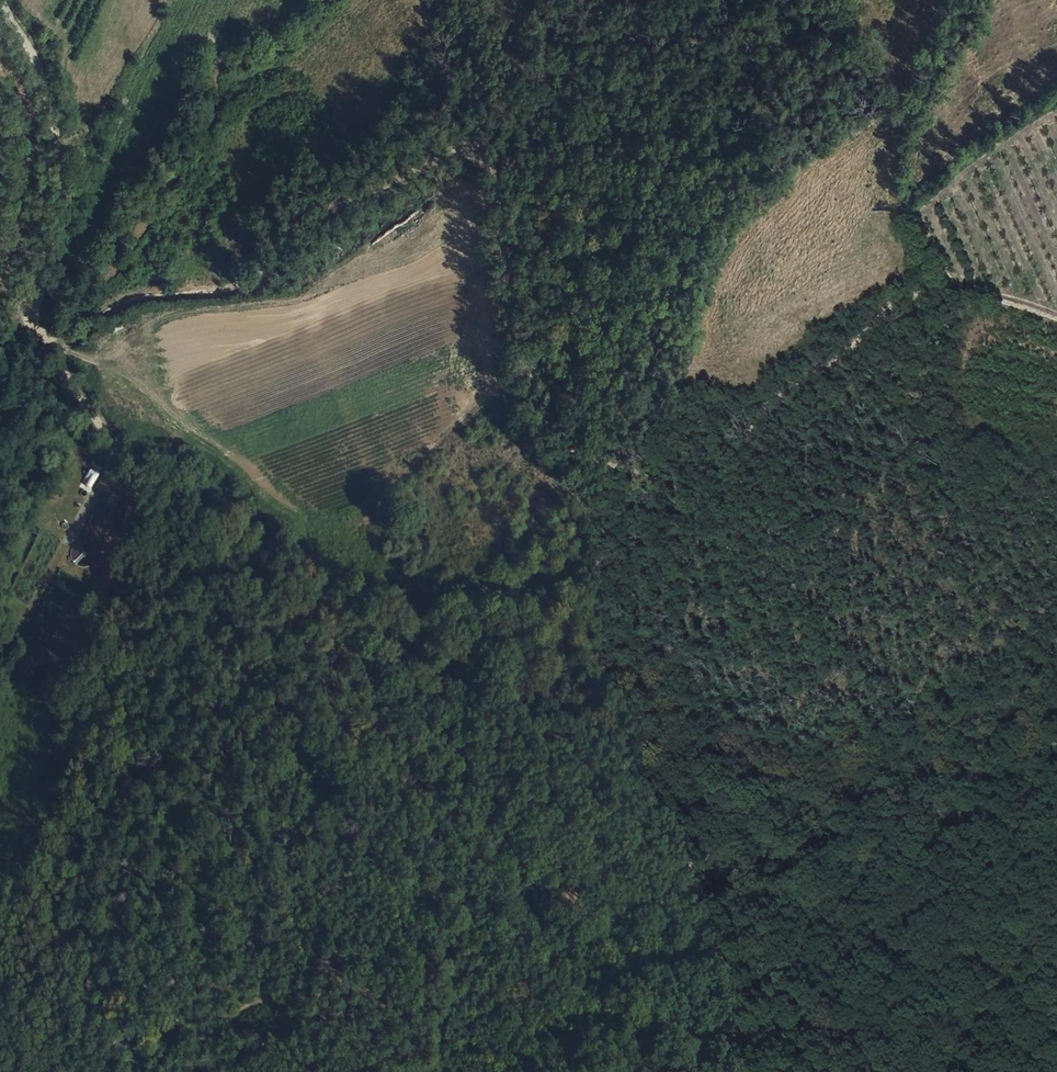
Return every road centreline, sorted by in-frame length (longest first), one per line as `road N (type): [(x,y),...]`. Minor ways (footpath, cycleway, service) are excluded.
road 1 (track): [(1056,319),(942,287),(889,307),(755,411),(744,443),(708,483),(672,485),(577,445),(538,384),(516,324),(508,219),(490,163),(464,148),(318,221),(238,282),(148,289),(52,343)]
road 2 (unclassified): [(8,0),(47,82),(57,164),(54,230),(35,327)]

